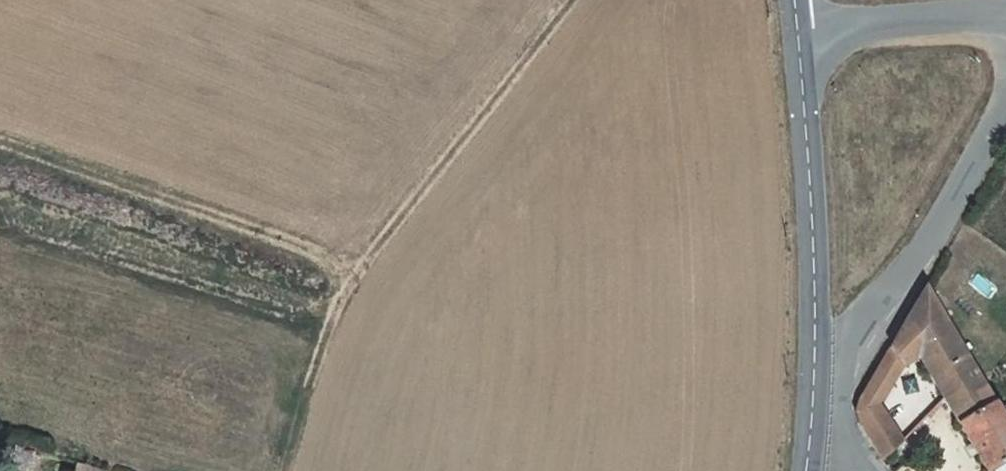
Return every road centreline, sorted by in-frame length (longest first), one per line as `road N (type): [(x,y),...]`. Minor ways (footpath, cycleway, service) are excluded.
road 1 (track): [(284,470),(336,296),(572,0)]
road 2 (secondary): [(806,470),(815,260),(799,27)]
road 3 (unclassified): [(1005,107),(846,363),(844,430),(876,470)]
road 4 (track): [(0,138),(359,266)]
road 5 (unclassified): [(1005,22),(799,27)]

